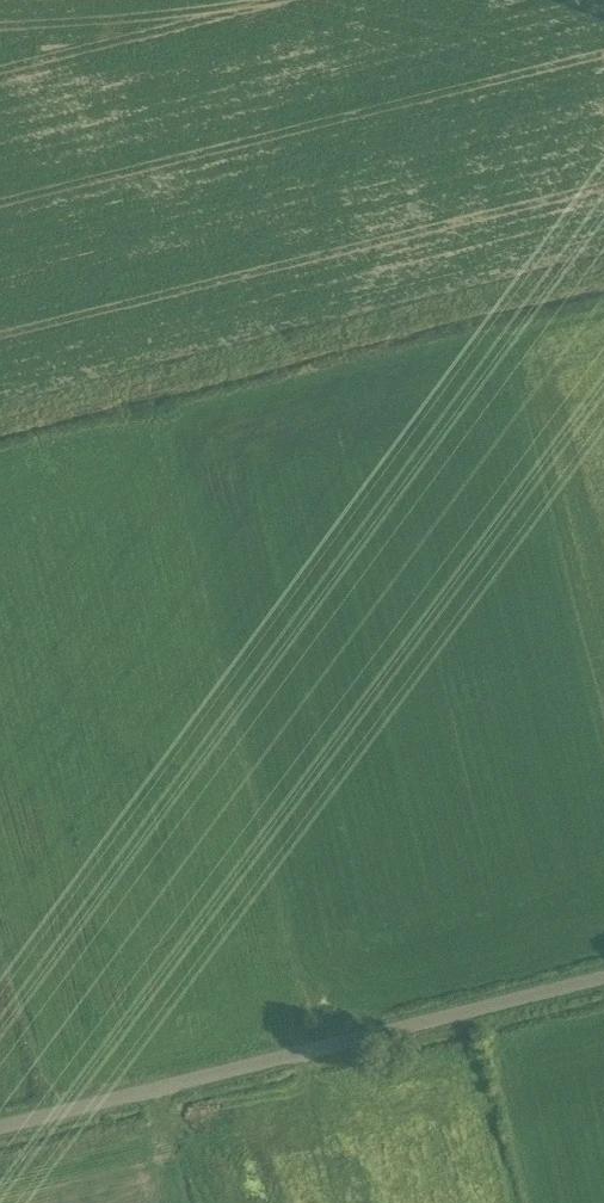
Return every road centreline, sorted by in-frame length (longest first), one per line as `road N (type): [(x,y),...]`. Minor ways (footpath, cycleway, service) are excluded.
road 1 (unclassified): [(603,972),(0,1122)]

